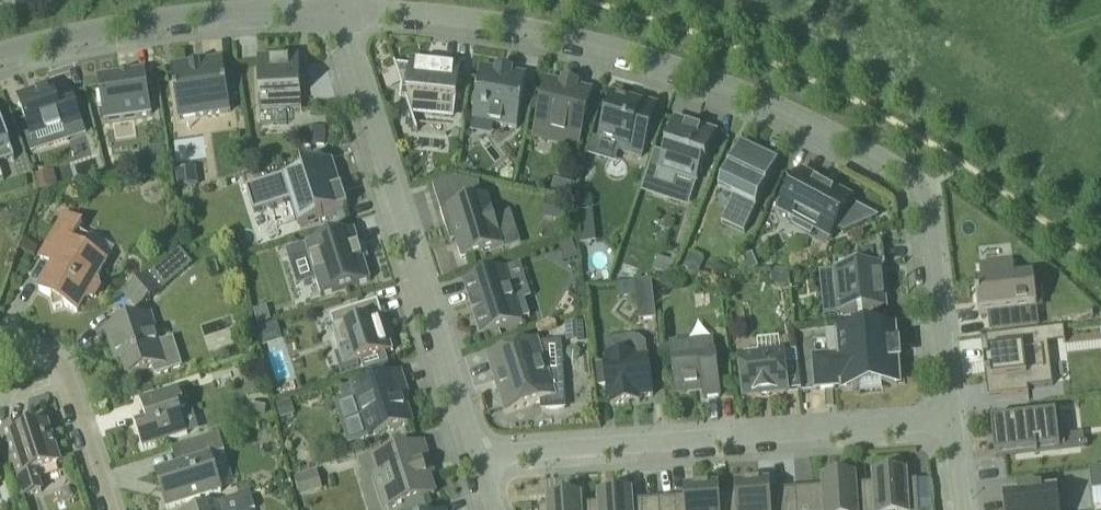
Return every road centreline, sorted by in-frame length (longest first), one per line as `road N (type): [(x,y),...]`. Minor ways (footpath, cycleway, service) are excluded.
road 1 (residential): [(345,13),(508,25),(606,46),(737,88),(913,177),(926,203),(954,420)]
road 2 (residential): [(477,454),(954,420)]
road 3 (residential): [(477,454),(350,55),(345,13)]
road 4 (residential): [(0,54),(162,19),(345,13)]
road 5 (residential): [(0,339),(56,361),(111,509)]

